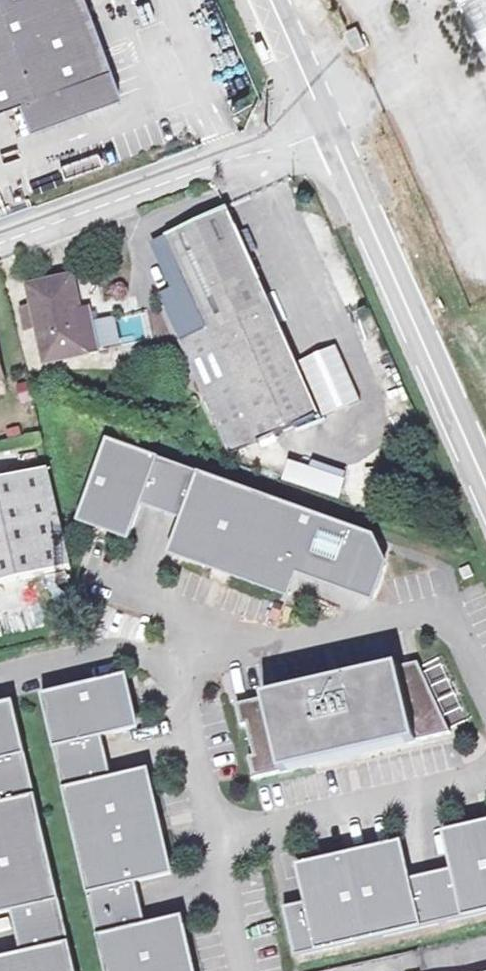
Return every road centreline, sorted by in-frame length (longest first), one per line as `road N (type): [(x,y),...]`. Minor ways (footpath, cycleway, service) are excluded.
road 1 (secondary): [(324,119),(485,491)]
road 2 (unclassified): [(0,240),(324,119)]
road 3 (secondary): [(270,0),(324,119)]

